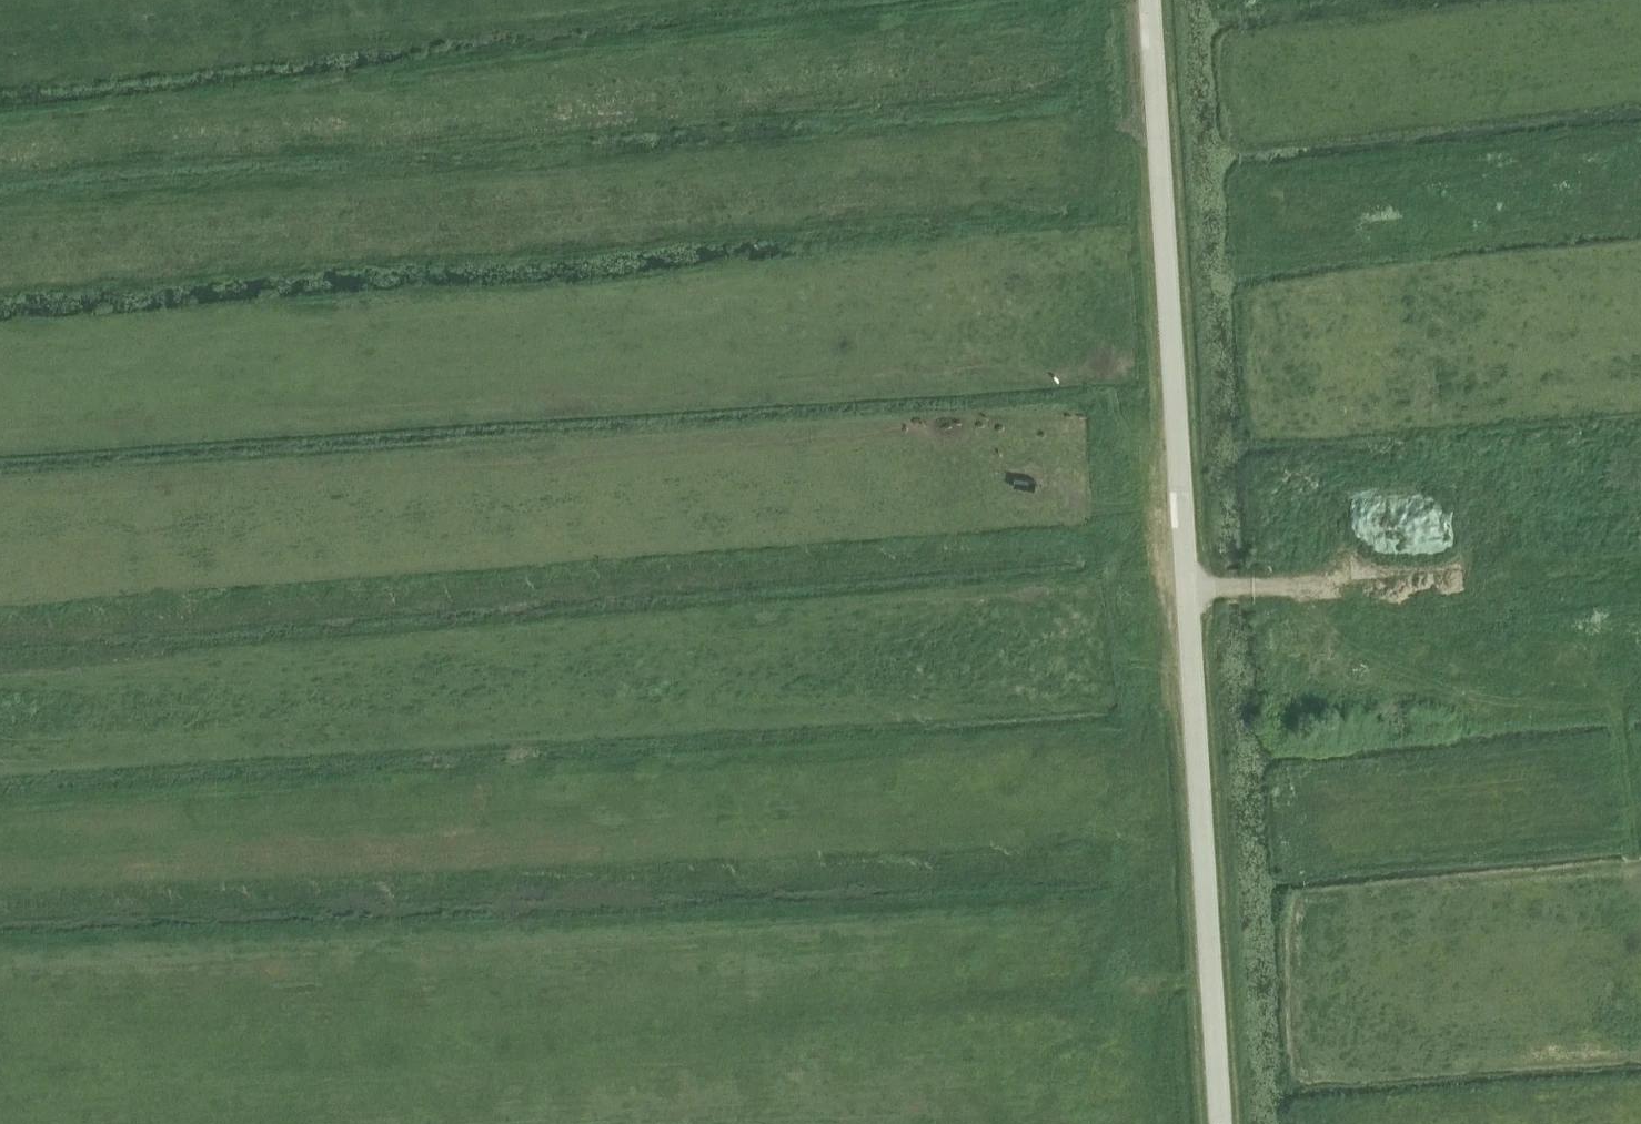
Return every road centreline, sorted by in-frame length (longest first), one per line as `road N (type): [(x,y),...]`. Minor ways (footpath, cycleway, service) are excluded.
road 1 (unclassified): [(1219,1123),(1148,0)]

